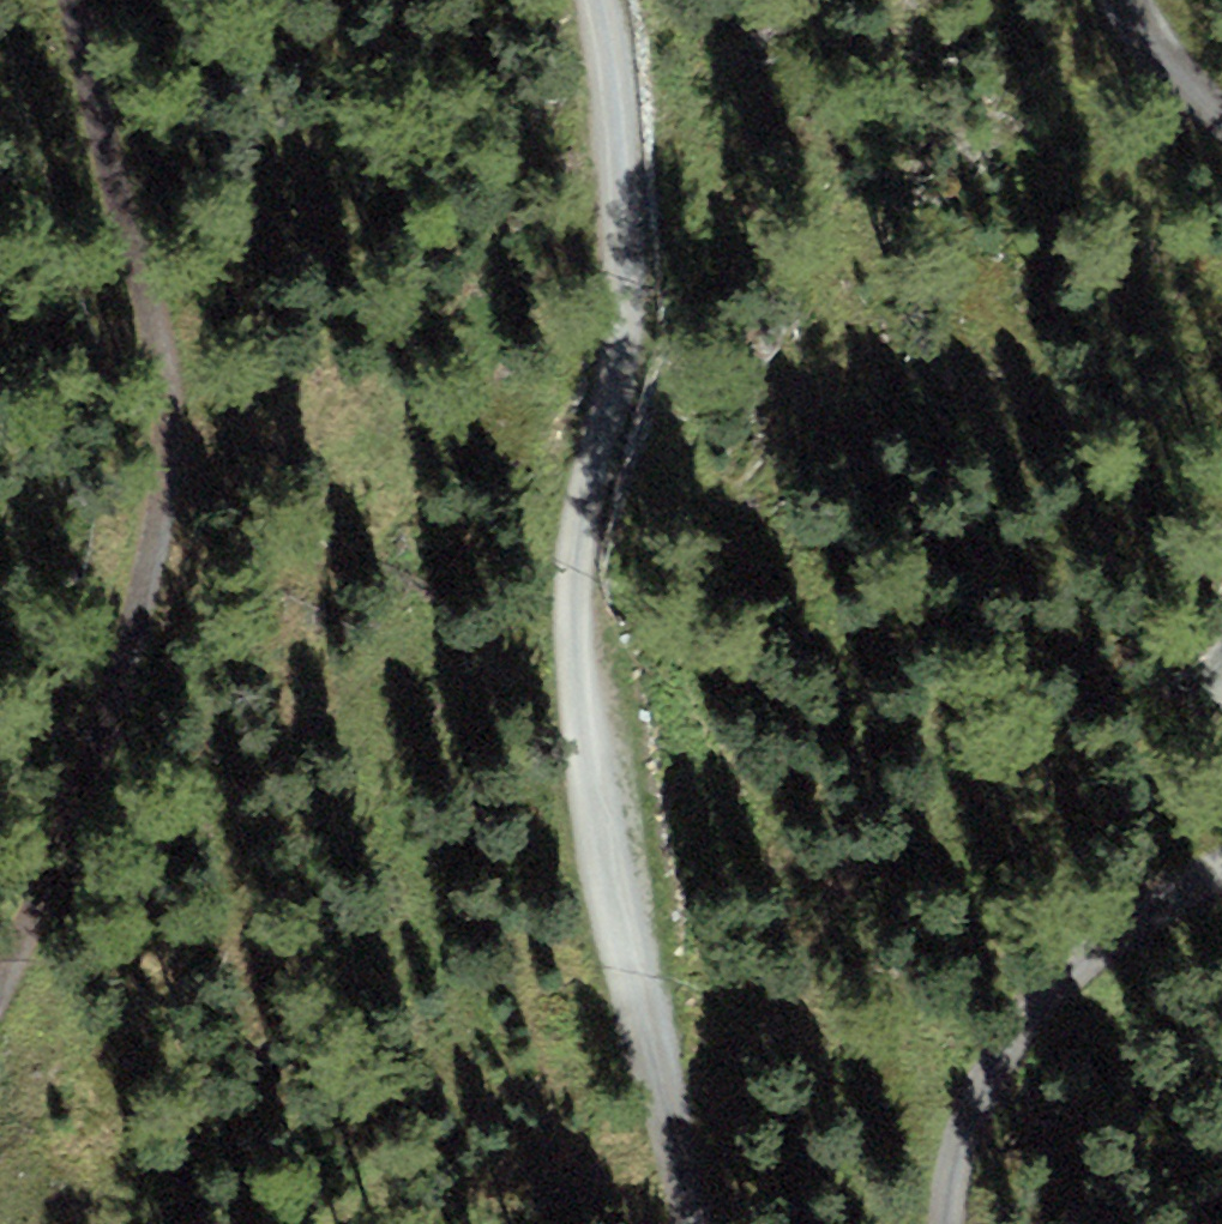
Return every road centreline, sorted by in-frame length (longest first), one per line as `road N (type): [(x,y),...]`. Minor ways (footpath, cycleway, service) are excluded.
road 1 (track): [(704,1223),(622,892),(576,616),(583,488),(626,331),(622,140),(598,0)]
road 2 (track): [(76,0),(88,70),(159,320),(174,464),(137,634),(66,842),(0,972)]
road 3 (track): [(1221,868),(1084,951),(993,1061),(951,1223)]
road 4 (track): [(1132,0),(1144,29),(1221,110)]

